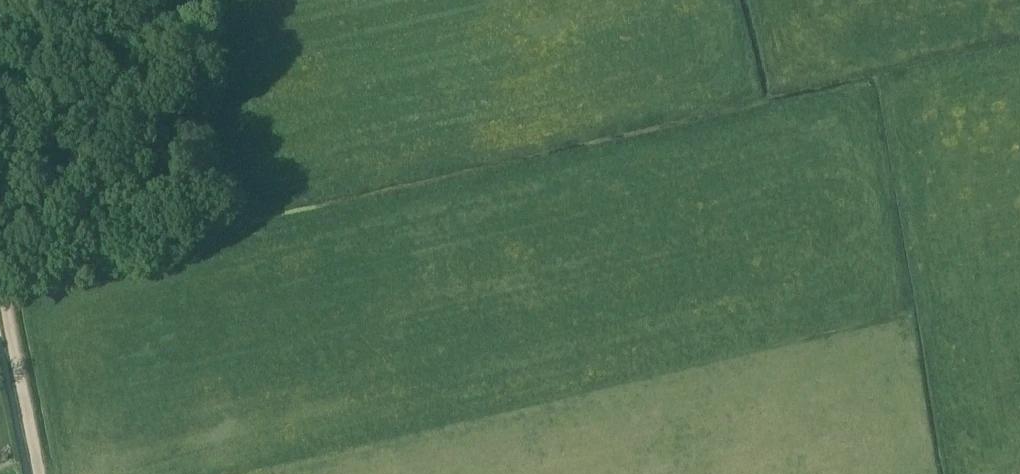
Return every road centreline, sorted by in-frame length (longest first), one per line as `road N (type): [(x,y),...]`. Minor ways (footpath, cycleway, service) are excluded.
road 1 (track): [(0,262),(42,473)]

